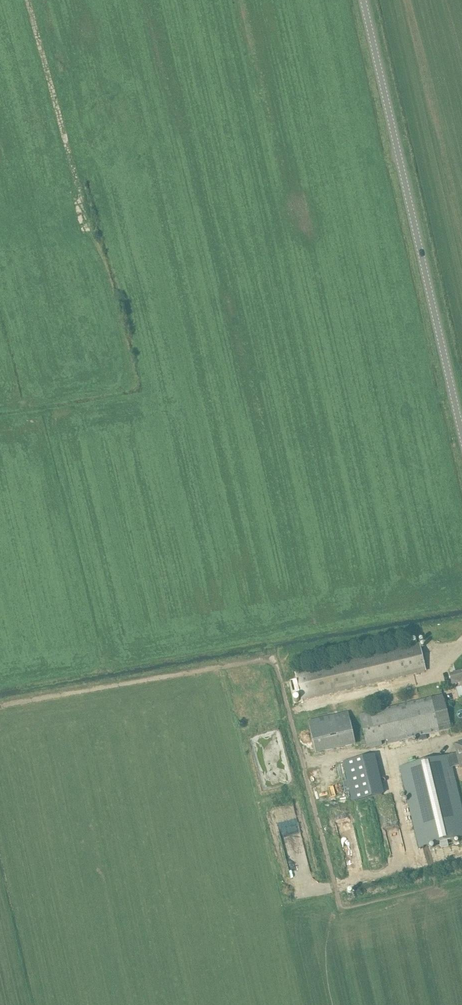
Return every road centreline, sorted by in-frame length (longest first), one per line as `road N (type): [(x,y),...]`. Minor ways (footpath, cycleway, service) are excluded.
road 1 (tertiary): [(461,444),(362,0)]
road 2 (track): [(26,0),(85,227)]

